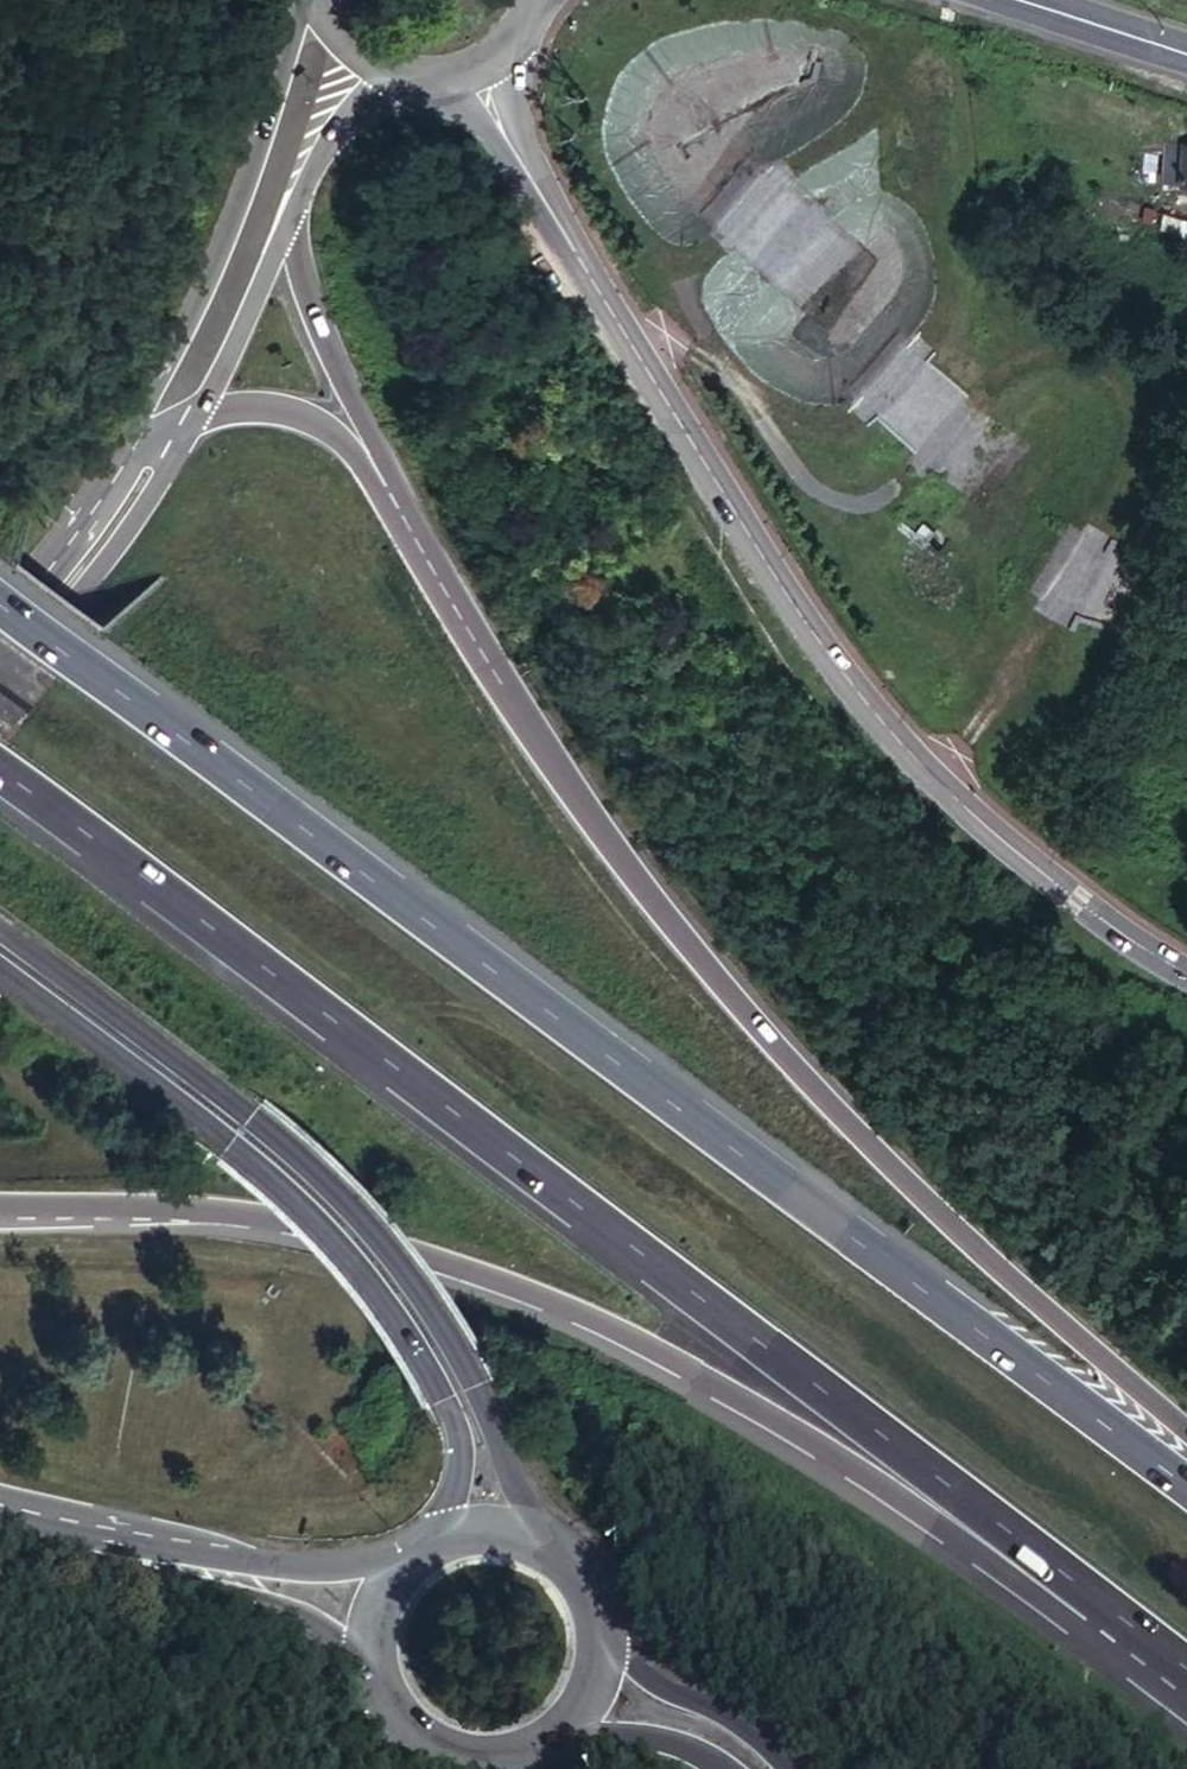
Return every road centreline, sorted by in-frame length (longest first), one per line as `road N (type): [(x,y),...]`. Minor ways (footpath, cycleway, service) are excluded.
road 1 (motorway): [(1186,1486),(0,598)]
road 2 (motorway): [(0,770),(1159,1646)]
road 3 (track): [(932,782),(991,680),(1077,573),(1139,477),(1140,422),(1127,383),(1100,362),(1042,353),(1008,368),(886,485),(848,502),(800,479),(698,327),(690,284),(708,251),(757,200),(859,127),(887,65)]
road 4 (motorway): [(1186,1424),(992,1259),(665,916),(527,727),(381,485)]
road 5 (motorway): [(50,1202),(256,1215),(353,1236),(497,1288),(704,1386),(922,1525),(1159,1646)]
road 6 (tertiary): [(1186,976),(1055,887),(932,782),(832,663),(653,390),(474,71)]
road 7 (secondary): [(538,1535),(475,1378),(394,1245),(328,1176),(0,926)]
road 8 (secondary): [(0,965),(227,1137),(362,1261),(446,1391),(460,1433),(457,1484),(441,1528)]
road 9 (secondary): [(301,0),(188,308),(49,560)]
road 10 (track): [(752,408),(821,419),(856,412),(903,380),(945,305),(950,268),(939,225),(911,183)]
road 11 (secondary): [(0,685),(191,422)]
road 12 (motorway): [(381,485),(282,224)]
road 13 (secondary): [(363,1665),(378,1703),(405,1734),(442,1754),(482,1761),(523,1754),(559,1733)]
road 14 (secondary): [(785,1768),(762,1742),(602,1638)]
road 15 (motorway): [(381,485),(342,441),(306,417),(264,407),(191,422)]
road 16 (secondary): [(191,422),(282,224)]
road 17 (secondary): [(282,224),(349,114),(413,79)]
road 18 (motorway): [(191,422),(150,442),(49,560)]
road 19 (secondary): [(559,1733),(625,1728),(687,1742),(735,1768)]
road 20 (secondary): [(392,1560),(212,1570)]
road 21 (secondary): [(212,1570),(302,1613),(363,1665)]
road 22 (secondary): [(1015,0),(1186,54)]
road 23 (secondary): [(602,1638),(584,1578),(538,1535)]
road 24 (secondary): [(322,0),(354,51),(413,79)]

